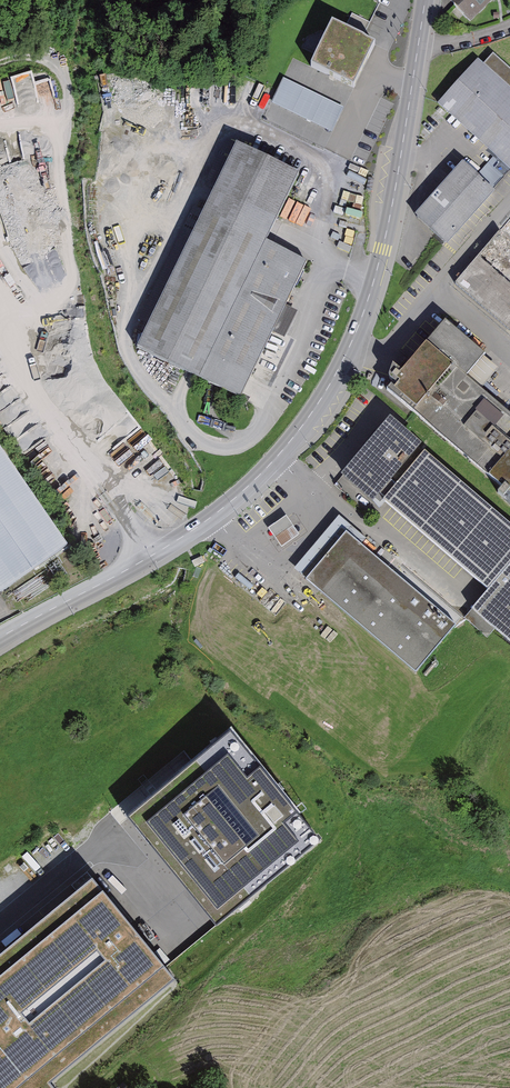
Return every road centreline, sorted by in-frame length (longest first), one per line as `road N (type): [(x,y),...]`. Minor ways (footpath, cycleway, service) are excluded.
road 1 (secondary): [(0,640),(203,523),(249,486),(304,424),(344,360),(375,275),(425,0)]
road 2 (track): [(146,559),(53,401),(50,353),(69,313),(53,57),(0,59)]

